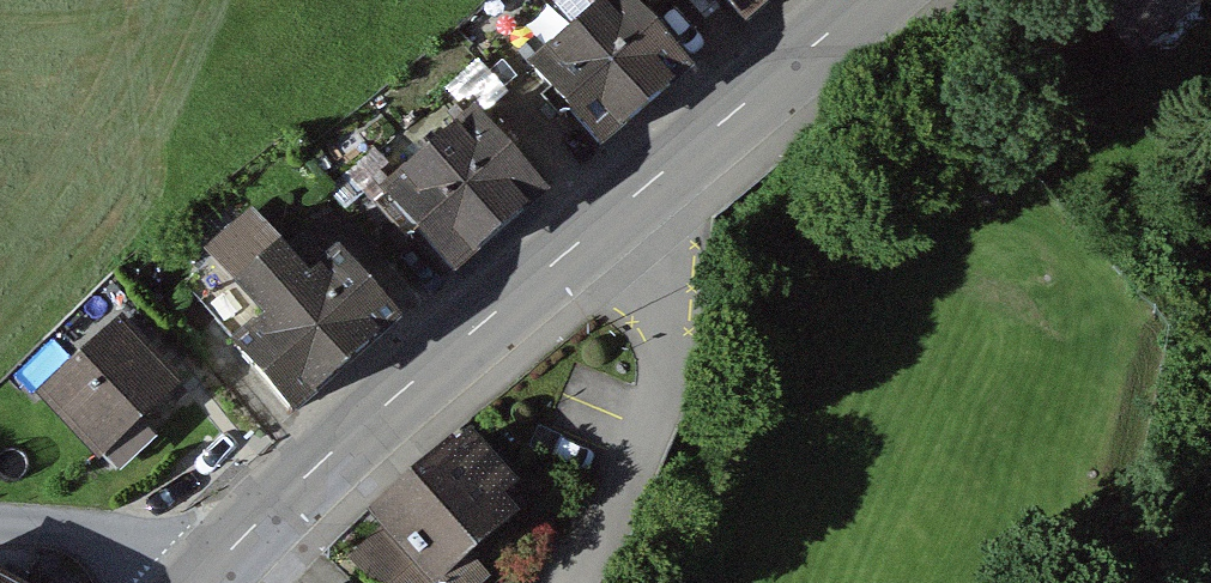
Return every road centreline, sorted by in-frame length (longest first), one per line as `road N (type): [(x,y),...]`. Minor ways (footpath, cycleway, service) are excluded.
road 1 (tertiary): [(870,0),(332,454),(201,582)]
road 2 (residential): [(168,582),(93,534),(0,528)]

